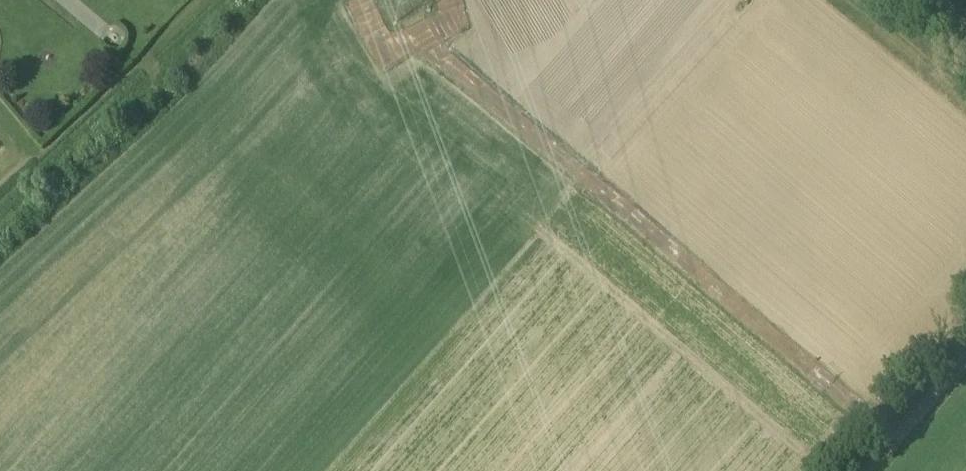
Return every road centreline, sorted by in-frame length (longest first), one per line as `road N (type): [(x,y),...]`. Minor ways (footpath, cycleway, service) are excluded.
road 1 (unclassified): [(864,470),(965,360)]

